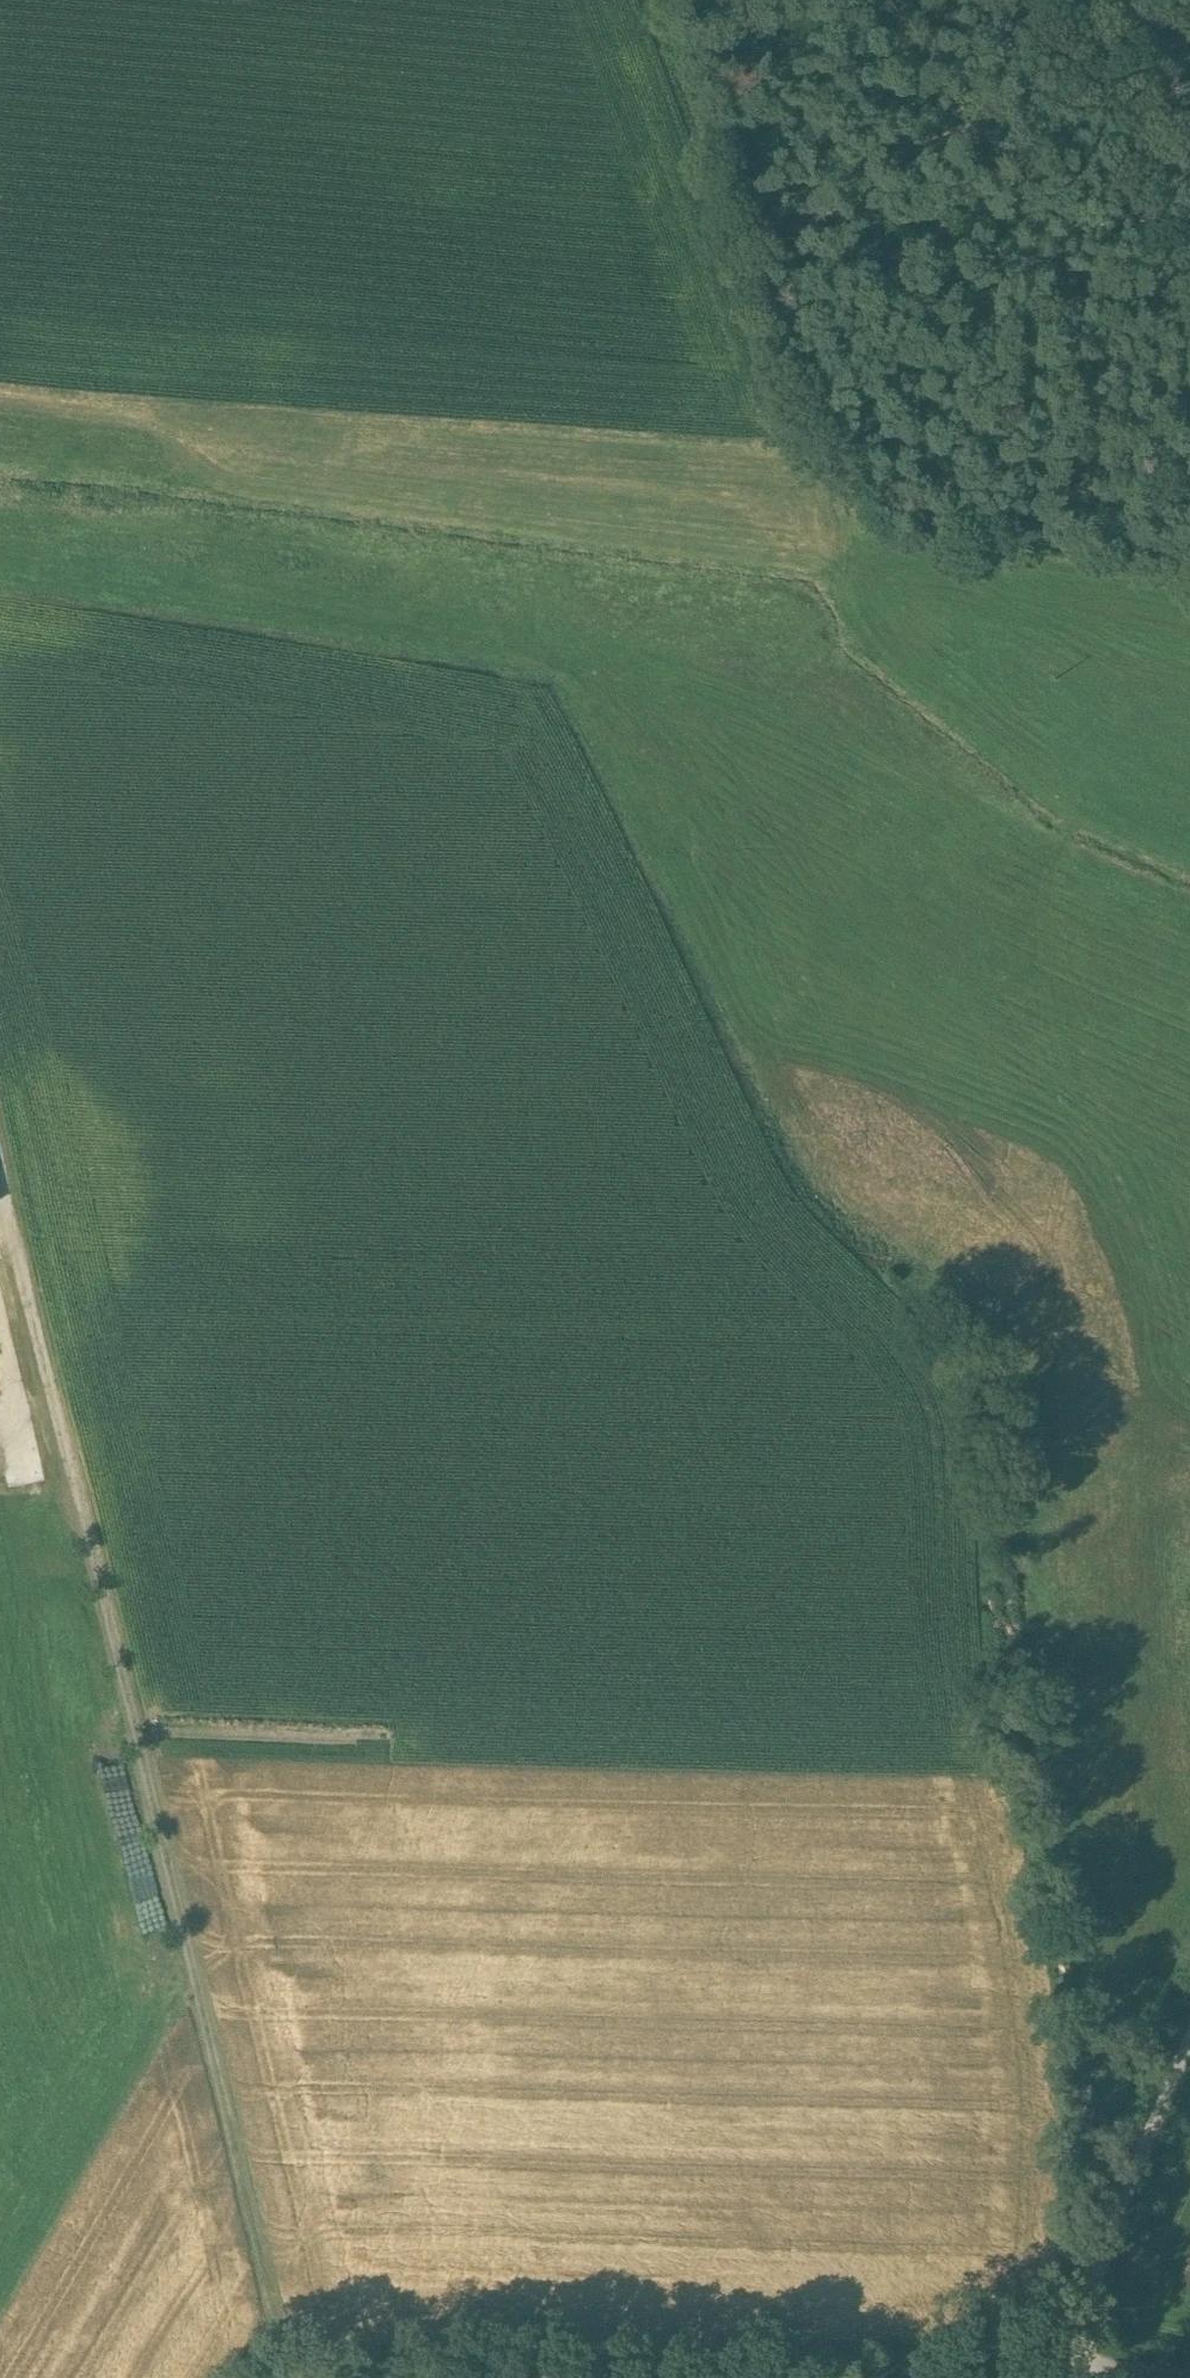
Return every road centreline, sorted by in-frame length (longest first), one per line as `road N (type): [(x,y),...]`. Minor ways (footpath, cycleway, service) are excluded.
road 1 (unclassified): [(1067,2374),(1189,2059)]
road 2 (unclassified): [(1189,234),(1070,0)]

